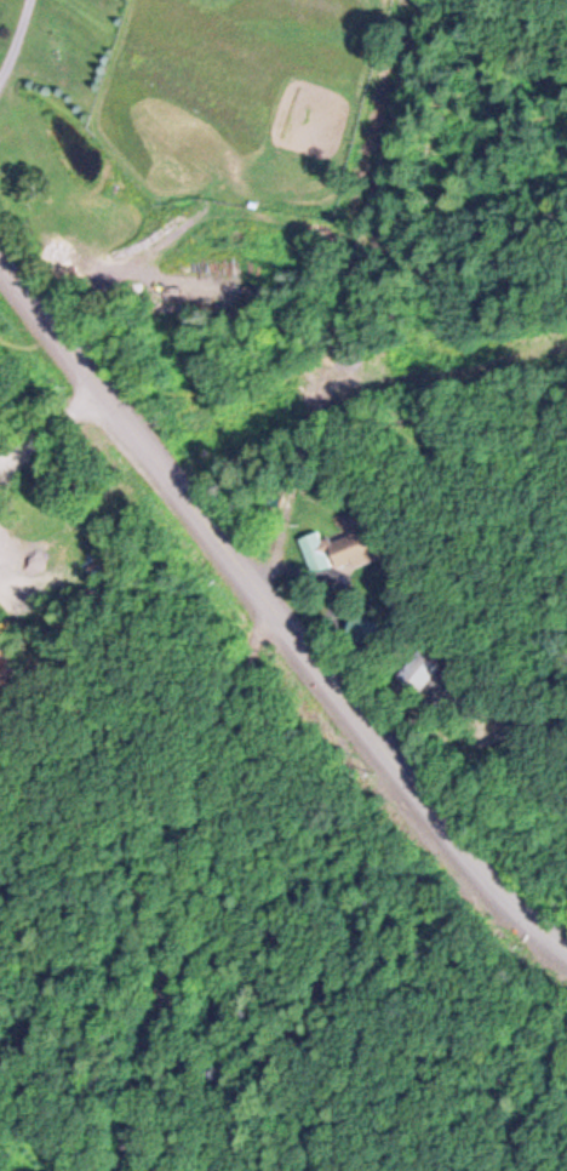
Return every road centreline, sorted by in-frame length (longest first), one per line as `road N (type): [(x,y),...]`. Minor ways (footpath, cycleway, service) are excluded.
road 1 (residential): [(566,950),(428,813),(0,278)]
road 2 (track): [(30,322),(228,206)]

